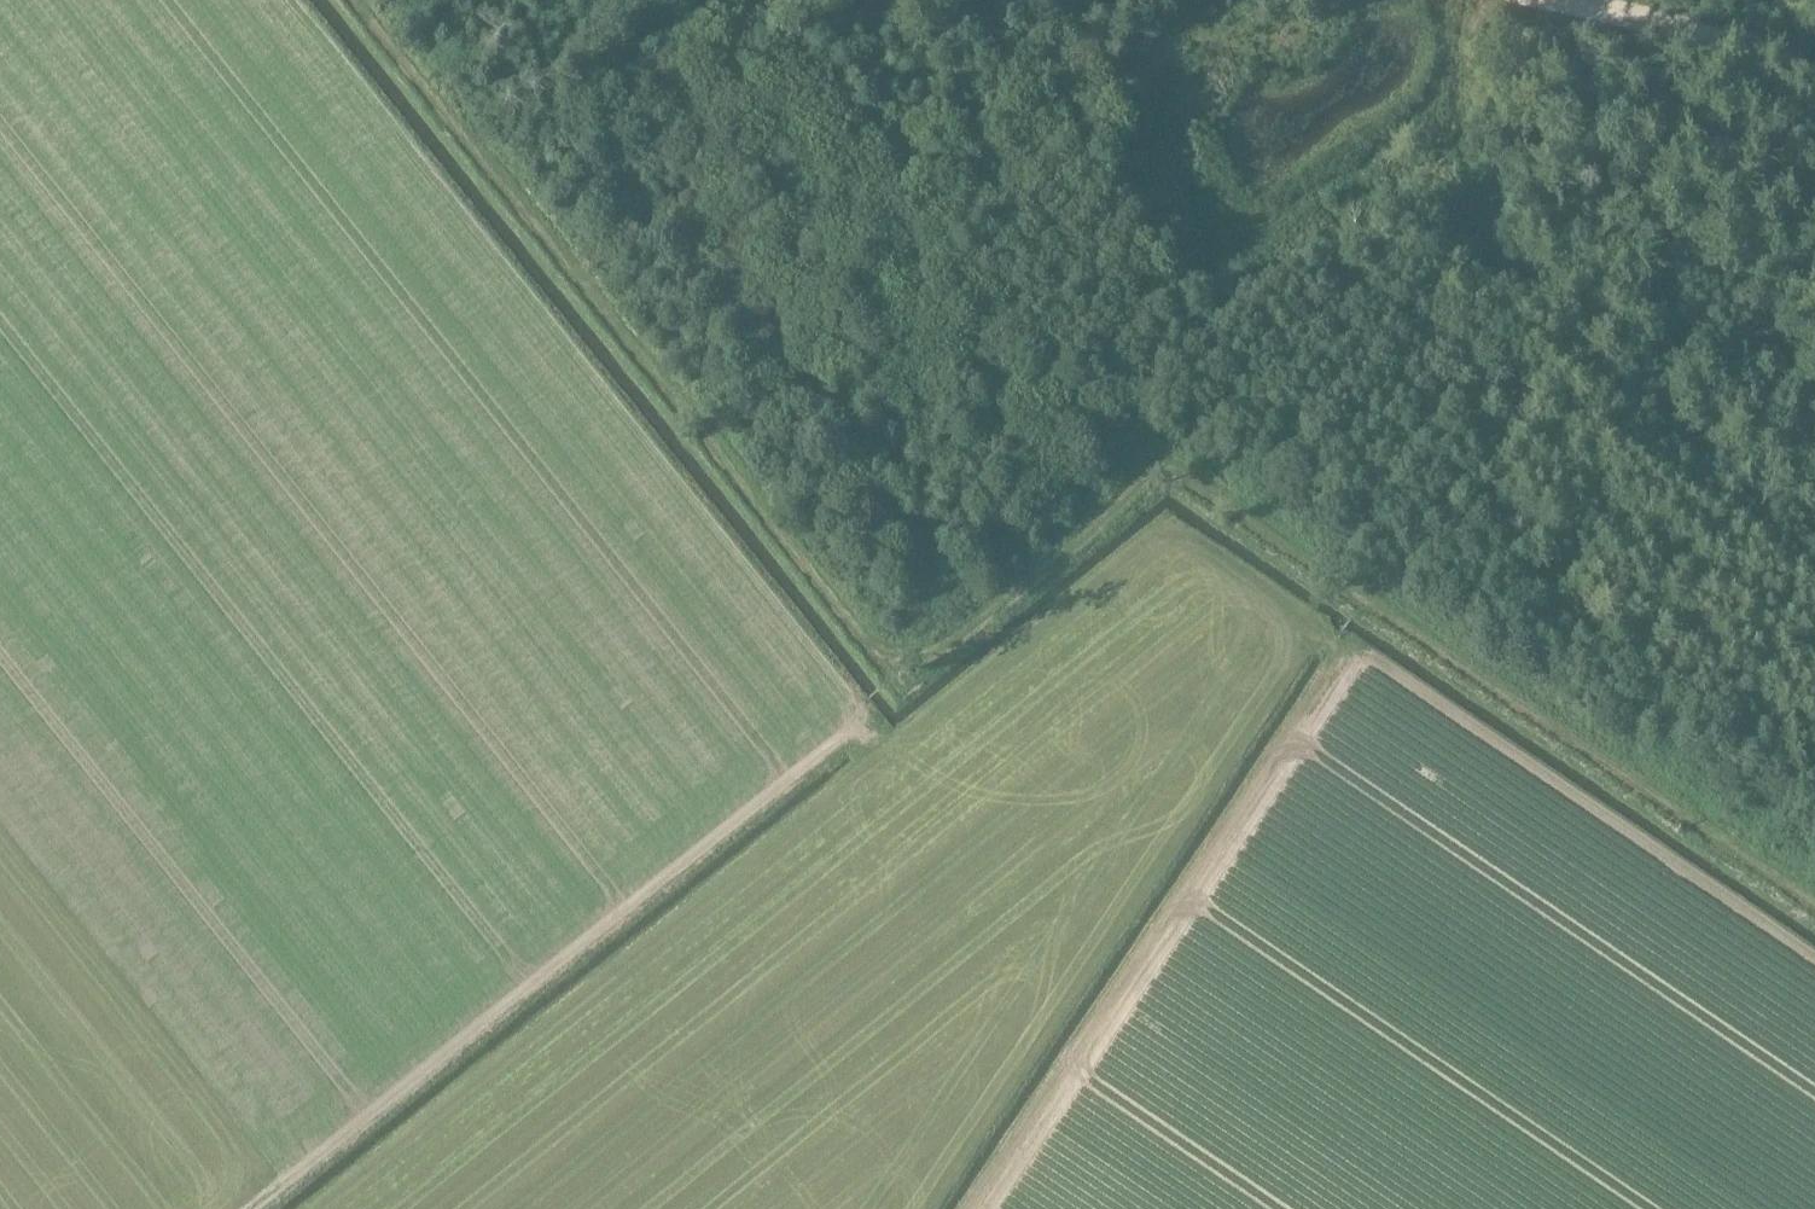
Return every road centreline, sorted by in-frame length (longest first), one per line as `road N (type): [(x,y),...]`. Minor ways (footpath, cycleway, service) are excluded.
road 1 (track): [(349,0),(865,644),(911,658),(954,644),(1128,508),(1155,476),(1171,475),(1814,907)]
road 2 (track): [(1597,0),(1814,67)]

